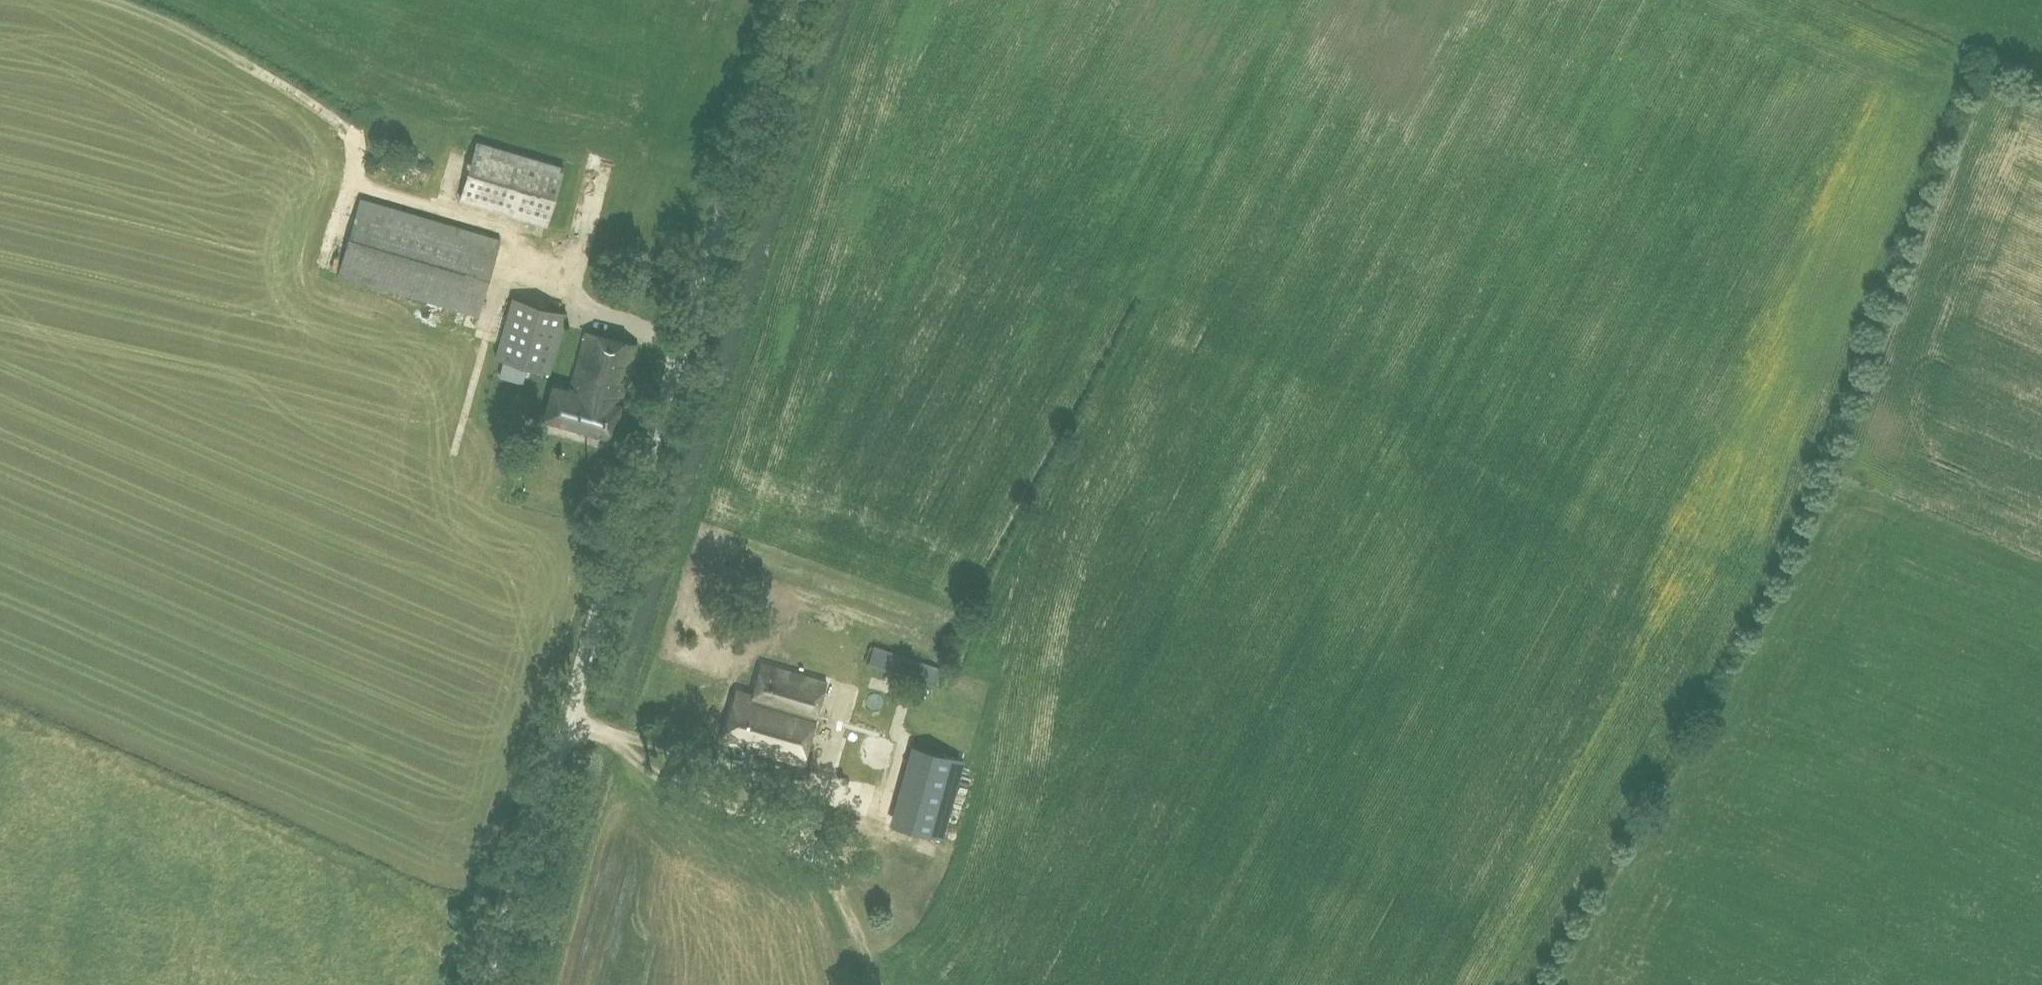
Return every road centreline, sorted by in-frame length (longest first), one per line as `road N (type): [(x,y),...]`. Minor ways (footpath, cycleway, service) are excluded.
road 1 (tertiary): [(493,984),(682,342),(801,0)]

